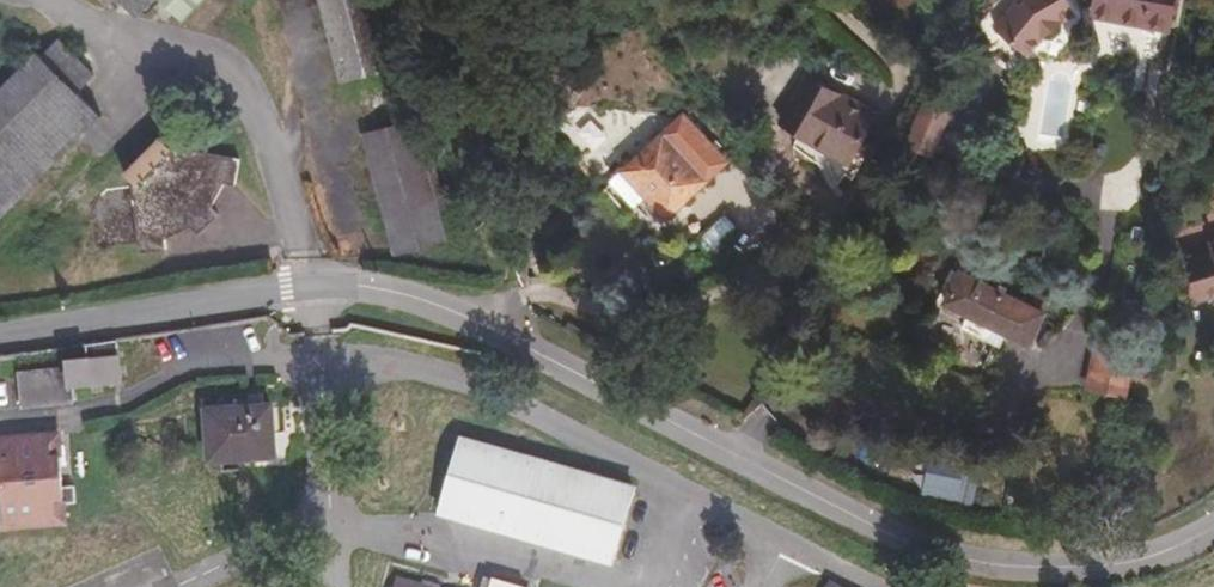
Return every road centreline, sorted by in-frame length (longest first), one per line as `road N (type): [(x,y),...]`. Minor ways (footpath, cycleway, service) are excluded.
road 1 (residential): [(0,335),(315,281),(487,323),(905,546),(994,566),(1076,568),(1133,562),(1213,524)]

